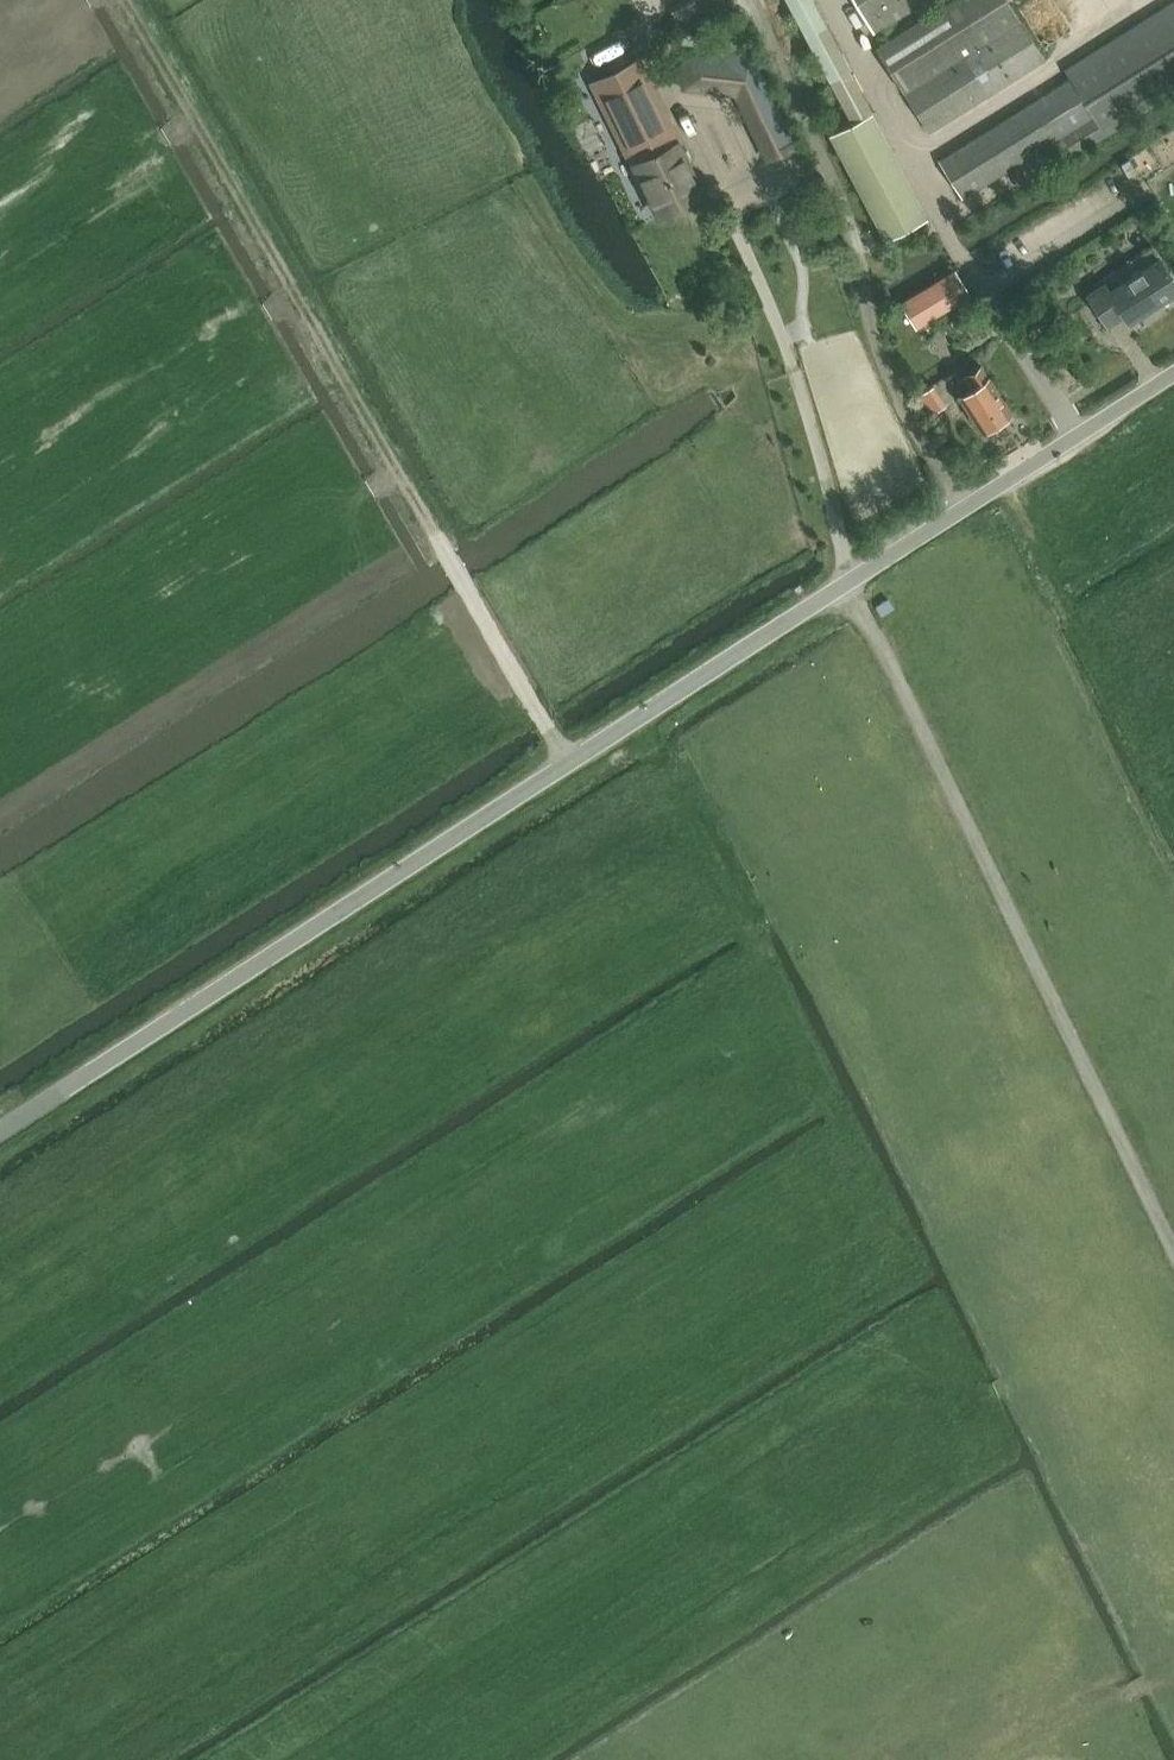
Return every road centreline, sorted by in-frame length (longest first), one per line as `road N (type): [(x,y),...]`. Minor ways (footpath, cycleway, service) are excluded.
road 1 (unclassified): [(0,1129),(1173,368)]

